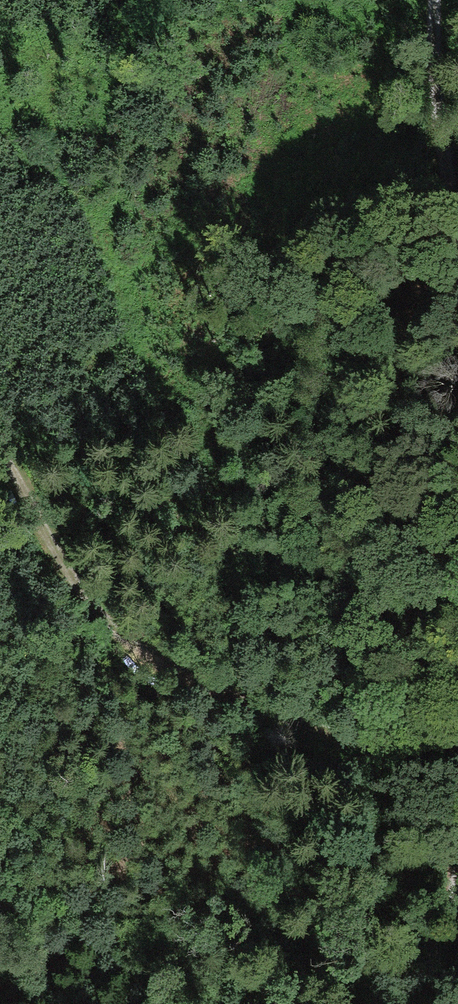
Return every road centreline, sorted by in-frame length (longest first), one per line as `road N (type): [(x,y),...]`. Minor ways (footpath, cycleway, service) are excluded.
road 1 (track): [(0,451),(96,619),(205,695),(307,732),(399,745),(457,714)]
road 2 (track): [(457,261),(437,153),(440,0)]
road 3 (track): [(444,1003),(457,860)]

